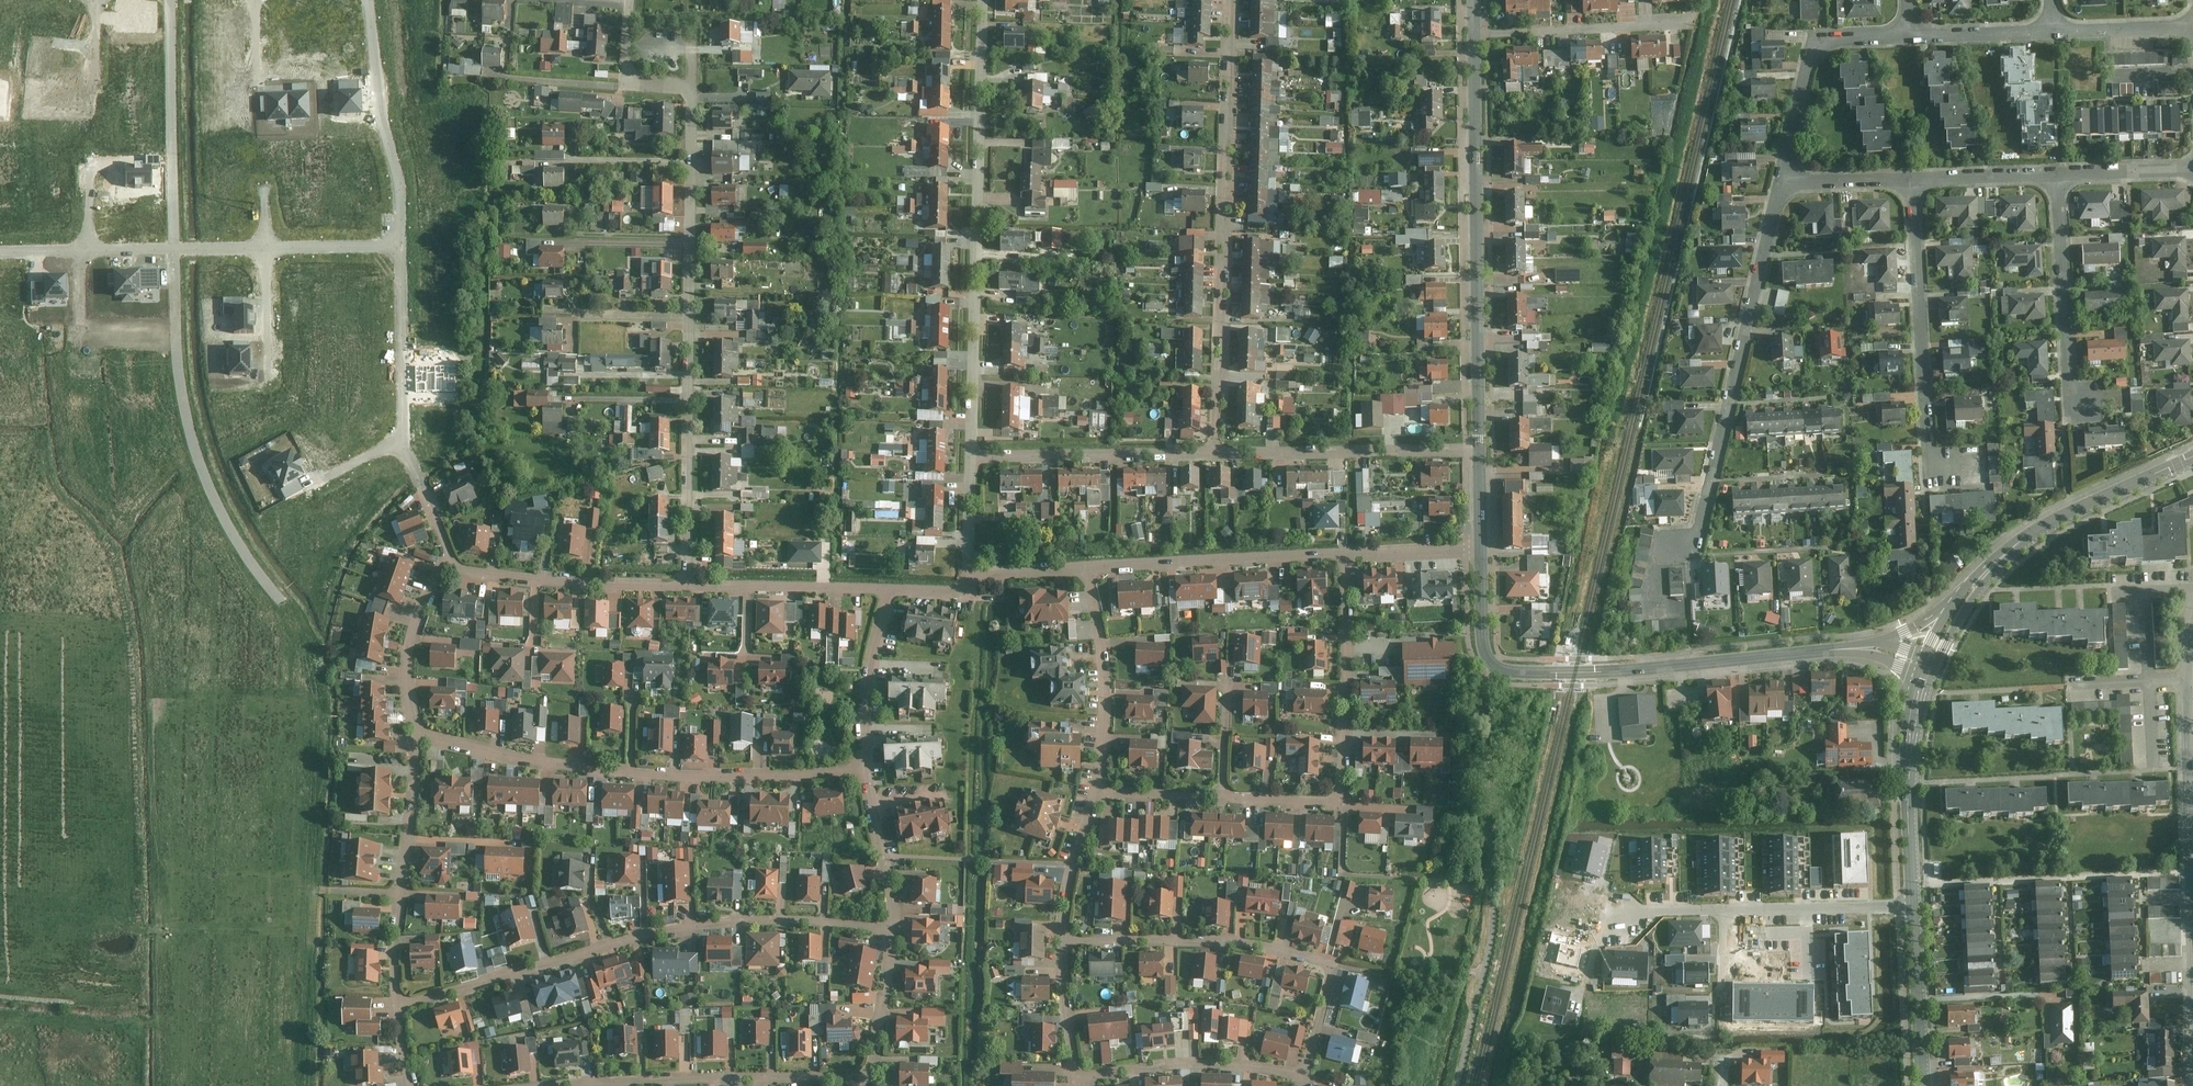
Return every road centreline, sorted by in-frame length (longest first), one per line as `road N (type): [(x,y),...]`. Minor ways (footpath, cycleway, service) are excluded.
road 1 (residential): [(631,0),(626,83),(690,85),(686,587)]
road 2 (residential): [(397,1008),(686,926),(784,921),(892,930)]
road 3 (residential): [(1097,793),(1343,805),(1345,556)]
road 4 (residential): [(1481,550),(1483,644),(1503,670),(1634,670),(1850,649)]
road 5 (residential): [(973,459),(983,0)]
road 6 (residential): [(1216,454),(1235,0)]
road 7 (residential): [(418,737),(632,774),(866,772)]
road 8 (residential): [(1474,33),(1480,450)]
road 9 (residential): [(0,540),(113,539),(82,306),(81,265),(89,251)]
road 10 (residential): [(1305,1077),(1335,965),(1233,942),(1064,943)]
road 11 (residential): [(1781,183),(1695,550)]
road 12 (residential): [(557,1085),(869,1079)]
road 13 (residential): [(1913,179),(1930,478)]
road 14 (residential): [(400,245),(402,438),(312,484)]
road 15 (tertiary): [(1962,602),(2030,535),(2192,456)]
road 16 (residential): [(1480,450),(1216,454)]
road 17 (residential): [(1345,556),(1088,569)]
road 18 (residential): [(368,0),(379,109),(399,183),(400,245)]
road 19 (residential): [(1216,454),(973,459)]
road 20 (residential): [(1910,37),(1814,41),(1781,183)]
road 21 (residential): [(1474,33),(1692,23),(1697,0)]
road 22 (tertiary): [(1914,906),(1911,737),(1929,667)]
road 23 (residential): [(2057,174),(2069,412)]
road 24 (residential): [(2192,916),(2186,681)]
road 25 (residential): [(686,587),(452,568)]
road 26 (residential): [(1078,1080),(1176,1065),(1305,1077)]
road 27 (residential): [(1088,569),(1106,699),(1097,793)]
road 28 (residential): [(890,591),(686,587)]
road 29 (residential): [(1914,906),(1722,911)]
road 30 (residential): [(890,591),(869,674),(866,772)]
road 31 (residential): [(418,737),(407,658),(430,587),(452,568)]
road 32 (tertiary): [(1922,1085),(1914,906)]
road 33 (residential): [(265,248),(89,251)]
road 34 (residential): [(866,772),(892,930)]
road 35 (residential): [(400,893),(418,737)]
road 36 (residential): [(1097,793),(1074,864),(1064,943)]
road 37 (residential): [(892,930),(869,1079)]
road 38 (residential): [(1913,179),(2057,174)]
road 39 (residential): [(2053,32),(1910,37)]
road 40 (residential): [(2192,28),(2053,32)]
road 41 (residential): [(1064,943),(1078,1080)]
road 42 (residential): [(1481,550),(1345,556)]
road 43 (residential): [(2057,174),(2192,169)]
road 44 (residential): [(400,245),(265,248)]
road 45 (residential): [(1781,183),(1913,179)]
road 46 (residential): [(265,248),(268,378)]
road 47 (residential): [(973,584),(973,459)]
road 48 (residential): [(1962,602),(1891,639),(1850,649)]

